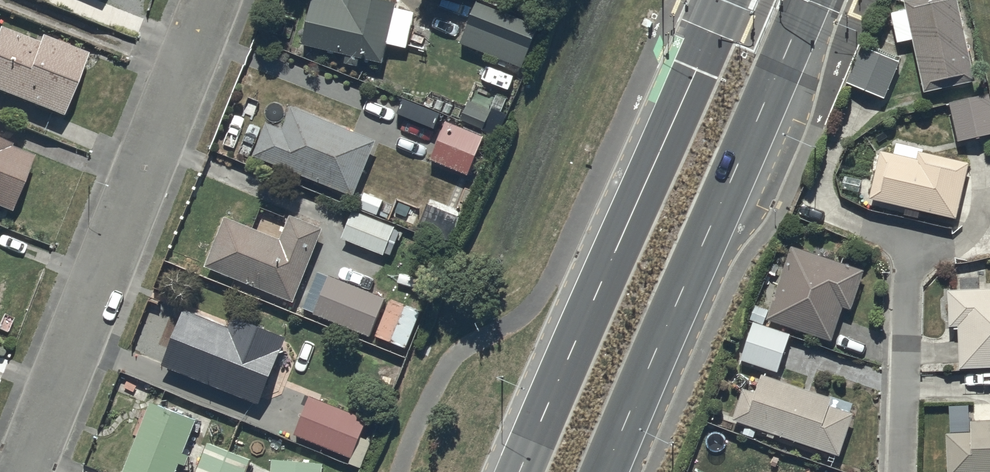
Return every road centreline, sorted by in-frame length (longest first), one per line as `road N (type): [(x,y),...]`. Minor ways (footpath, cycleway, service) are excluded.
road 1 (trunk): [(808,0),(605,471)]
road 2 (trunk): [(524,471),(726,0)]
road 3 (residential): [(24,471),(211,0)]

